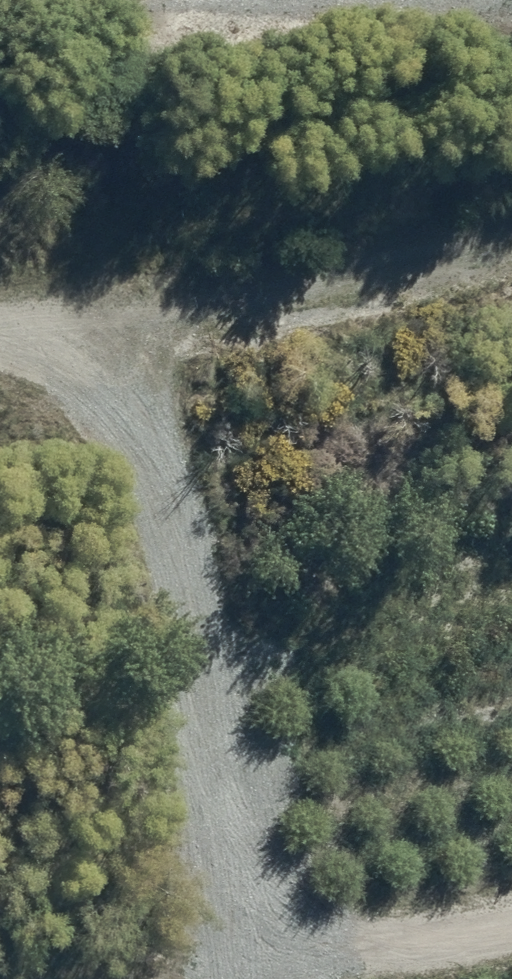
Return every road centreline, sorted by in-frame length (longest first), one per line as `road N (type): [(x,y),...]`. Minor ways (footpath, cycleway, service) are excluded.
road 1 (track): [(100,336),(152,417),(238,978)]
road 2 (track): [(100,336),(511,249)]
road 3 (track): [(511,946),(303,978)]

